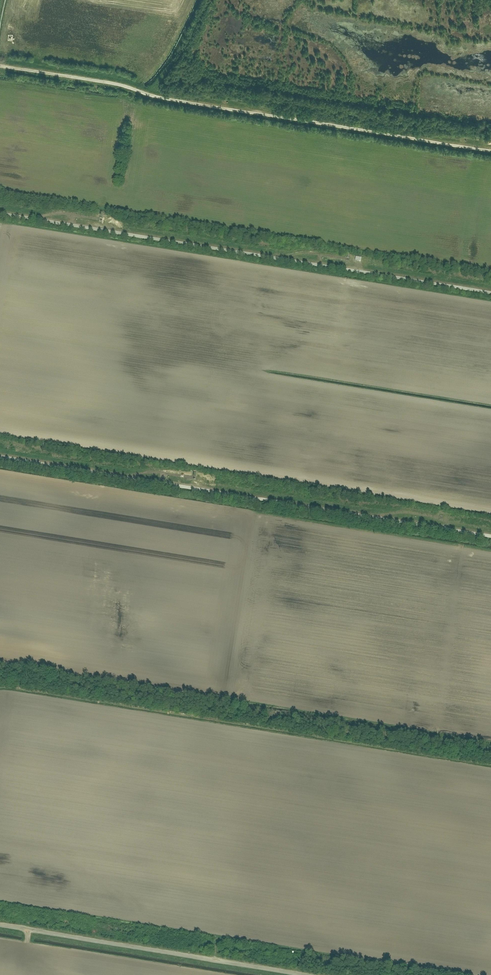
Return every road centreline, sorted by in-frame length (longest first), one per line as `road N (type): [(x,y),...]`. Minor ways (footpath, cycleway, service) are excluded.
road 1 (track): [(490,149),(0,63)]
road 2 (track): [(490,535),(0,455)]
road 3 (track): [(0,213),(490,292)]
road 4 (track): [(325,974),(0,923)]

